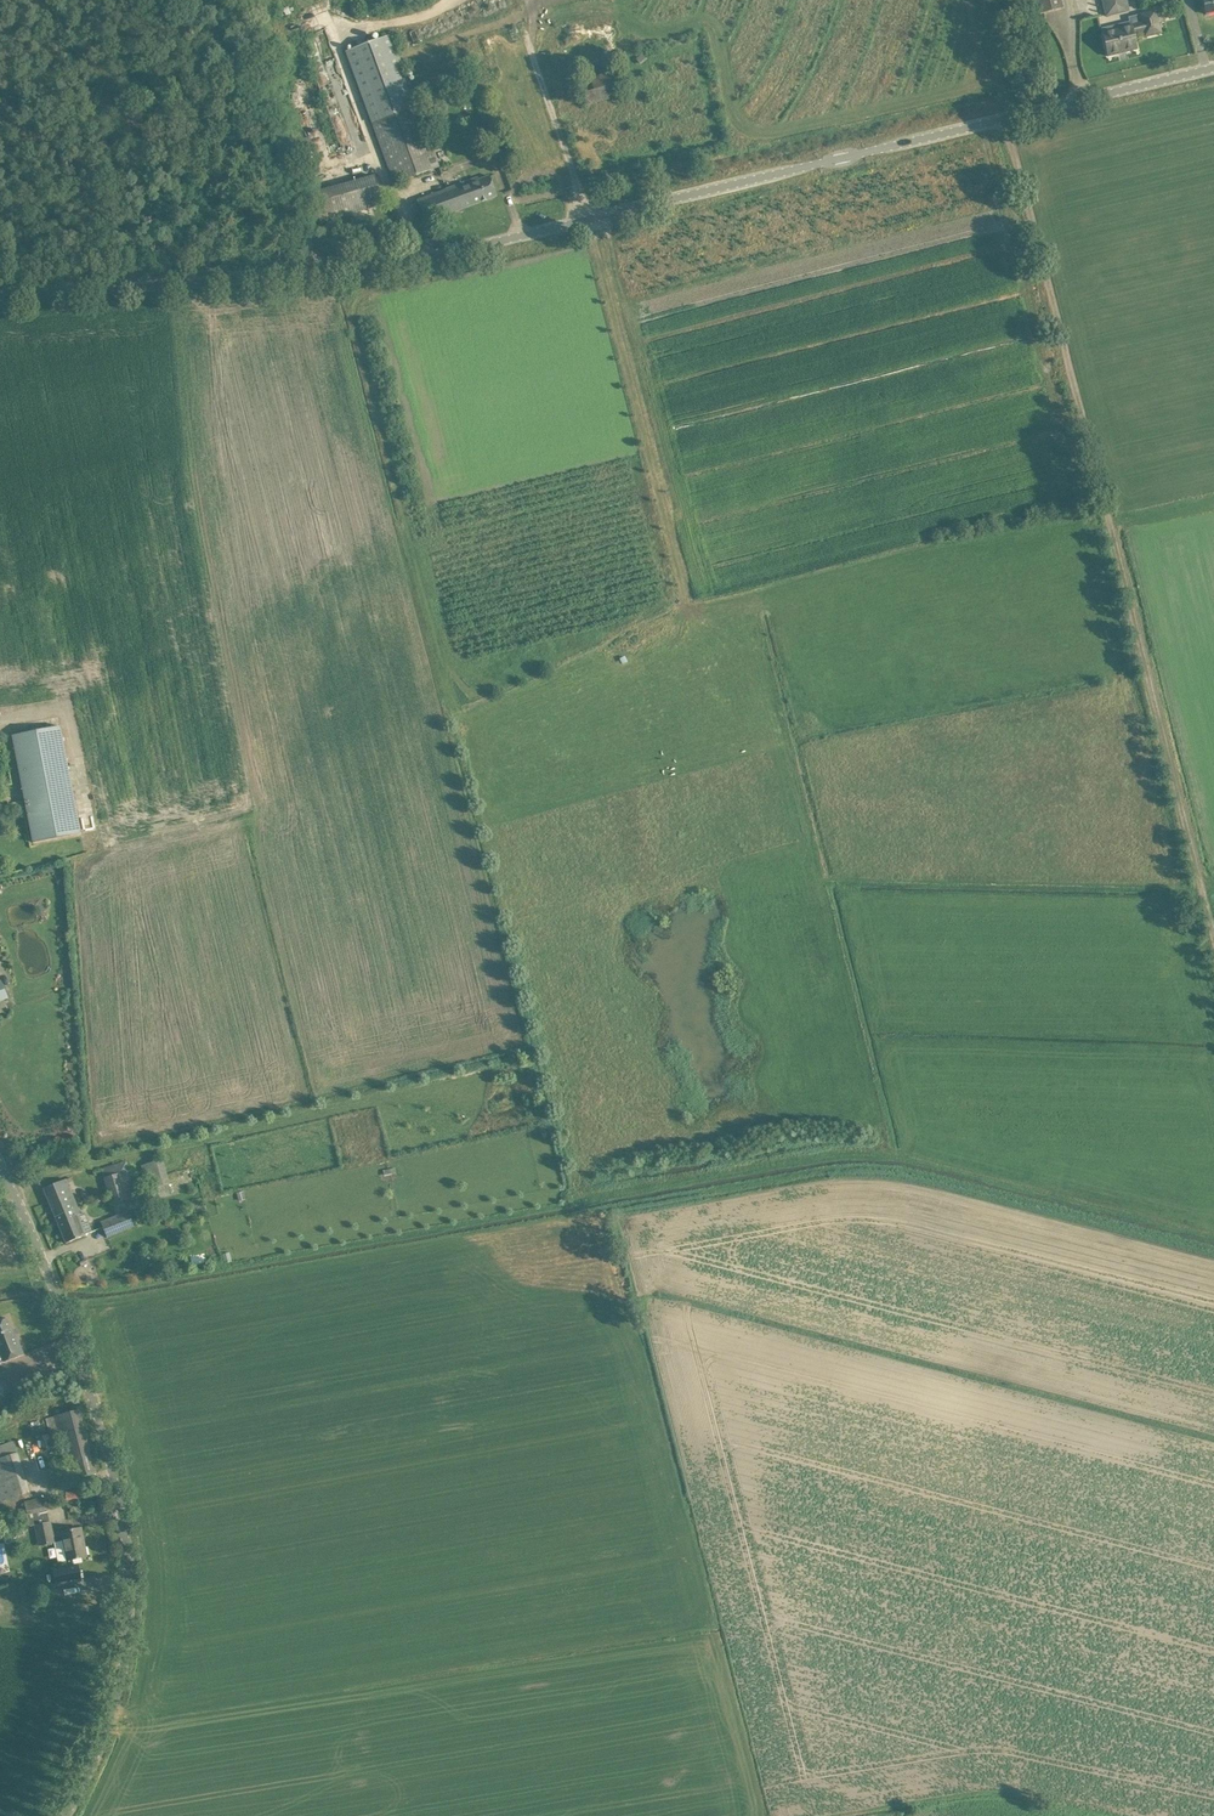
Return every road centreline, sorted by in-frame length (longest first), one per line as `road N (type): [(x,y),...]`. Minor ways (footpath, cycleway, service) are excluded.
road 1 (unclassified): [(0,296),(284,273),(455,248),(1213,70)]
road 2 (track): [(1213,911),(1005,118)]
road 3 (unclassified): [(66,1815),(109,1728),(122,1557),(95,1417),(0,1174)]

